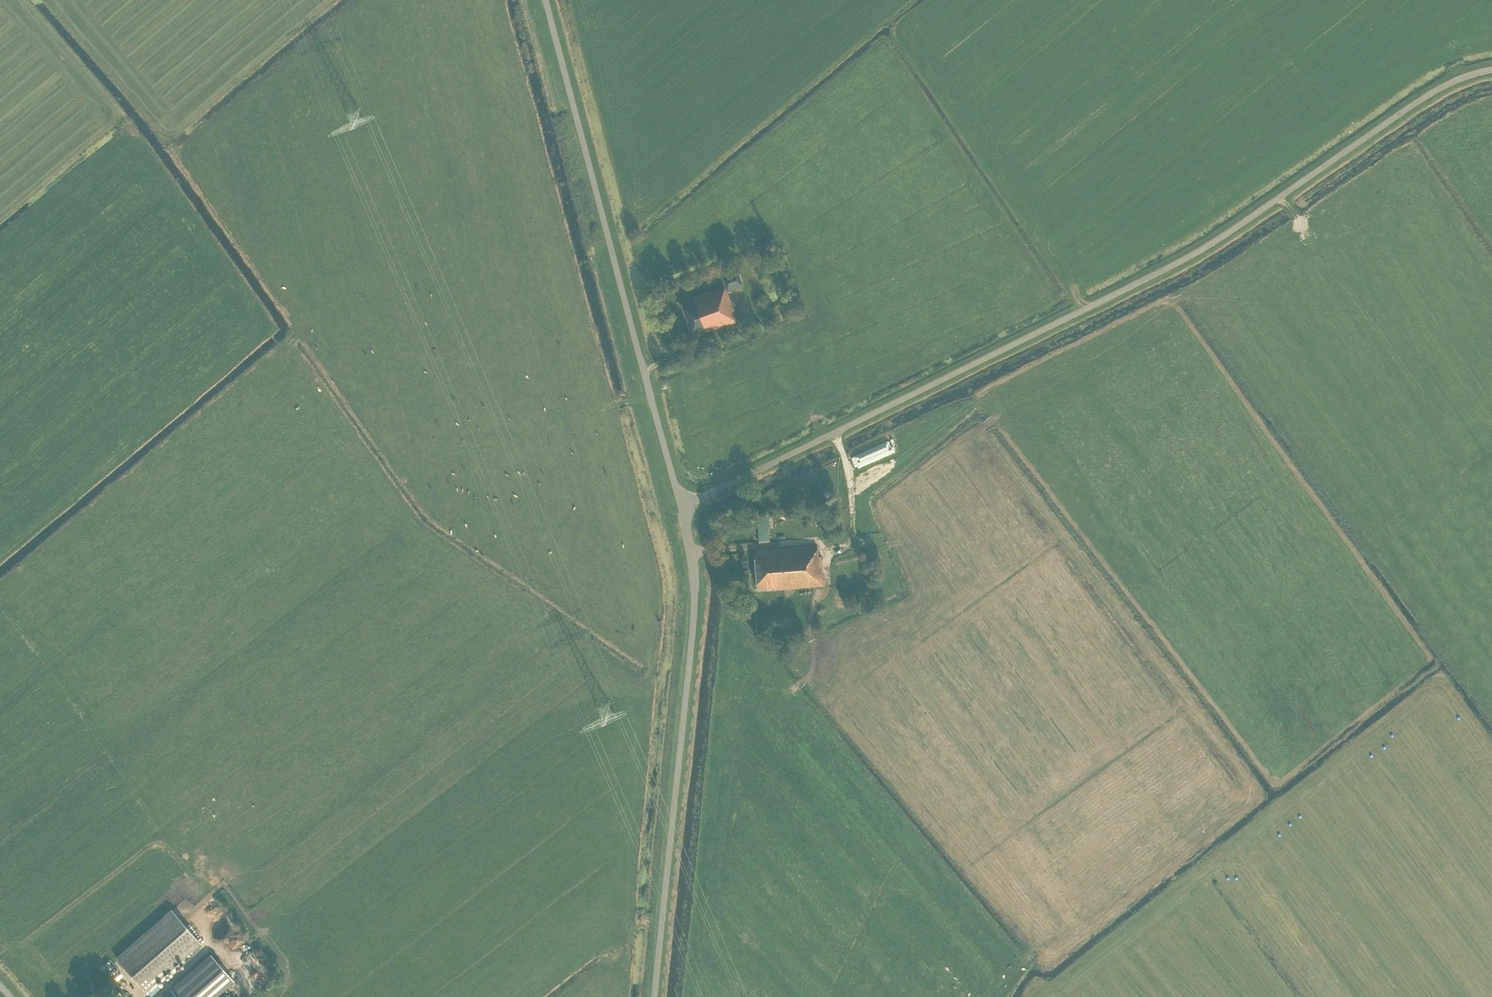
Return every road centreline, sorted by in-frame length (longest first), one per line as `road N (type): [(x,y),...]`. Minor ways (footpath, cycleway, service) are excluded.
road 1 (unclassified): [(682,508),(1186,258),(1424,96),(1491,70)]
road 2 (unclassified): [(682,508),(546,0)]
road 3 (unclassified): [(658,996),(695,612),(682,508)]

